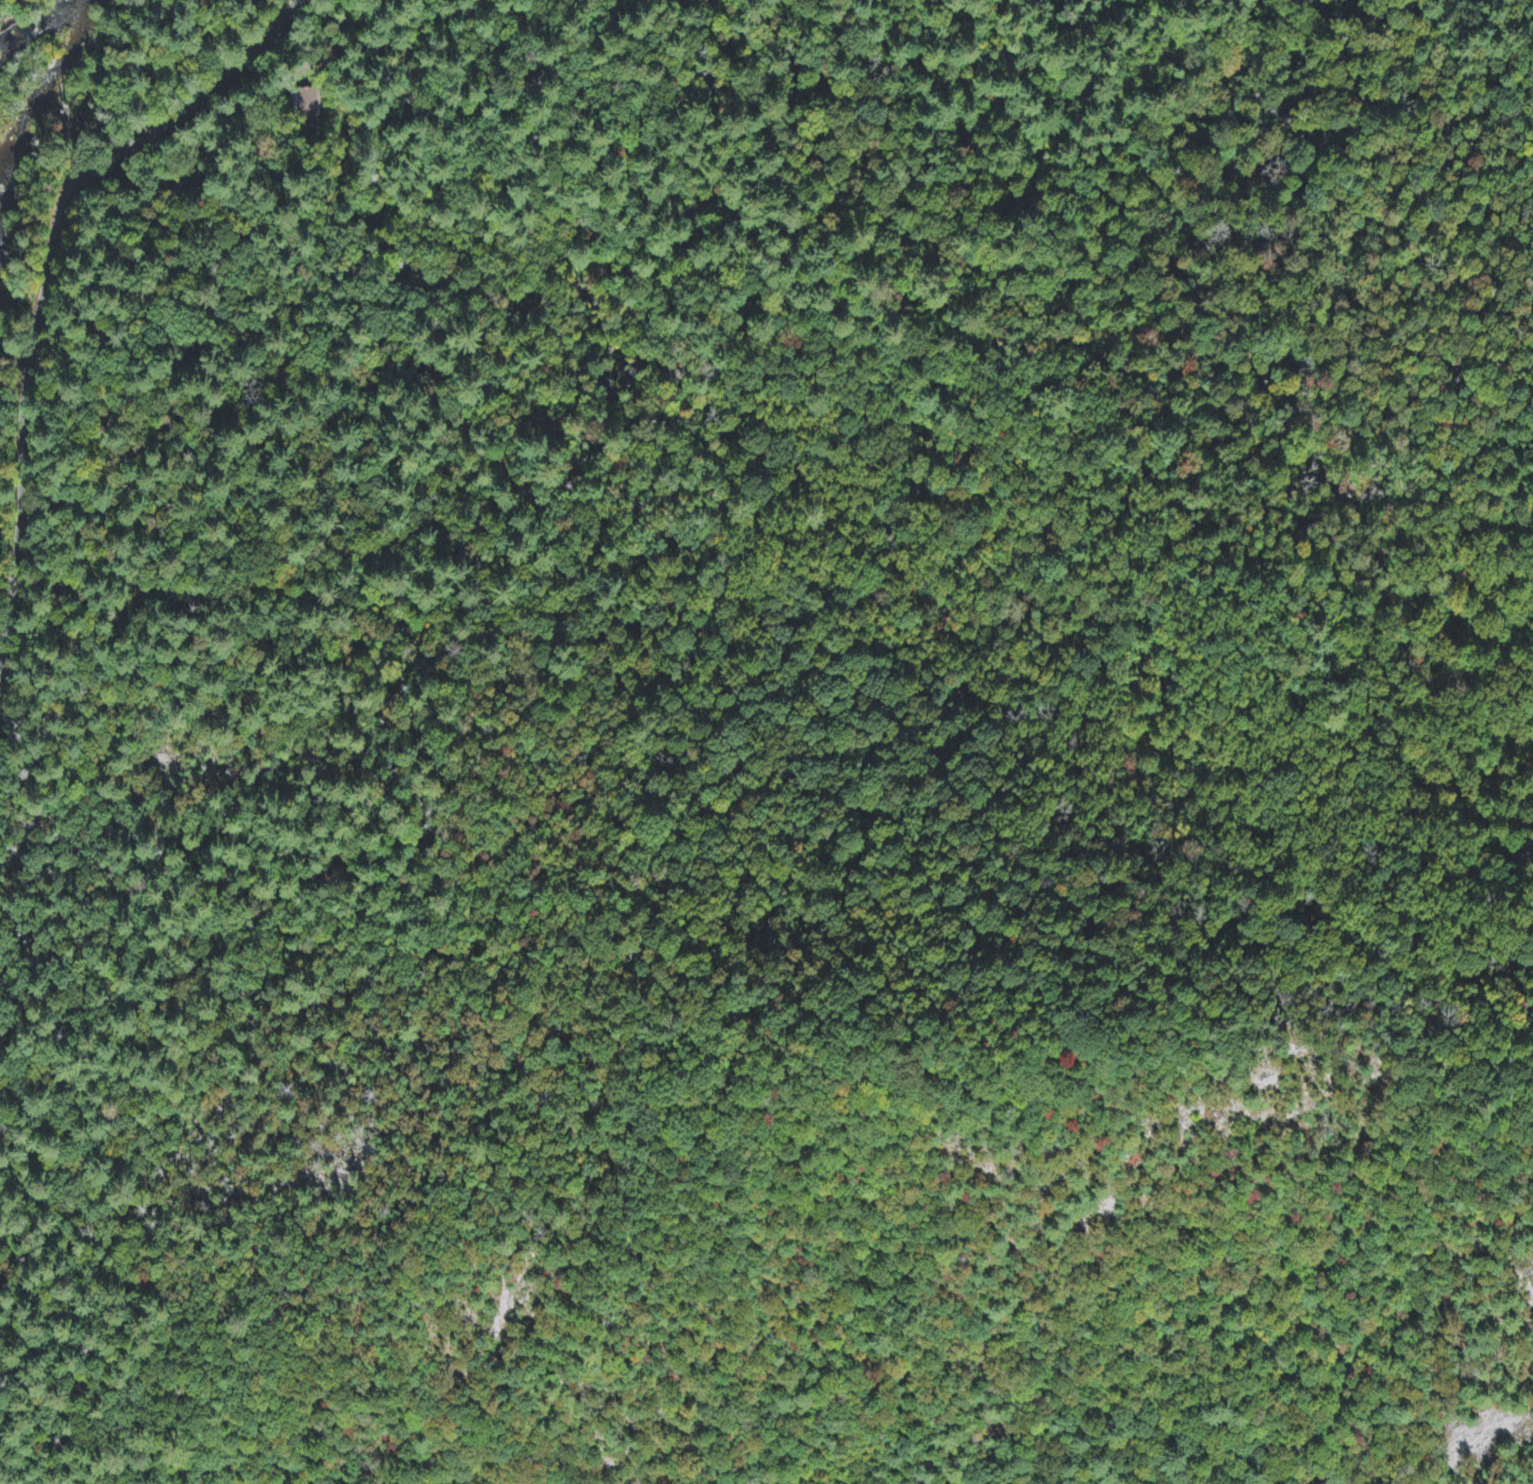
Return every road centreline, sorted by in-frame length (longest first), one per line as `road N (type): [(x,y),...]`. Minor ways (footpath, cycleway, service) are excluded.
road 1 (primary): [(300,0),(245,66),(85,178),(66,208),(33,362),(0,636)]

